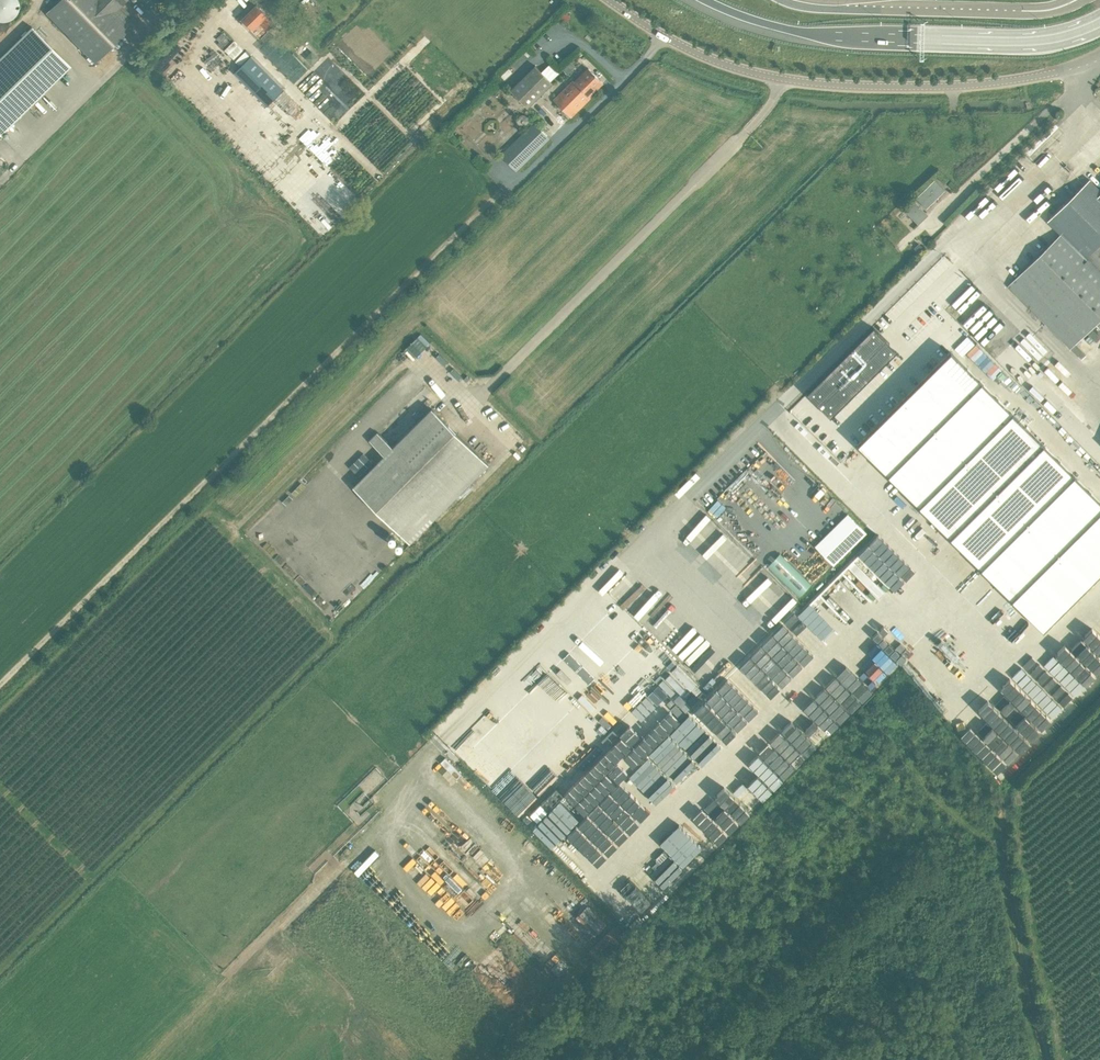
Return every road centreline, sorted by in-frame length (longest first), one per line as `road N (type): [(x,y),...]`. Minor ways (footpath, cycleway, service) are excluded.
road 1 (track): [(0,686),(504,192)]
road 2 (unclassified): [(1099,59),(992,82),(812,83),(706,56),(610,0)]
road 3 (motorway): [(707,0),(780,28),(835,35),(1046,39),(1099,22)]
road 4 (motorway): [(1082,1),(1042,14),(828,9),(785,0)]
road 5 (track): [(175,0),(0,174)]
road 6 (track): [(228,974),(392,818)]

